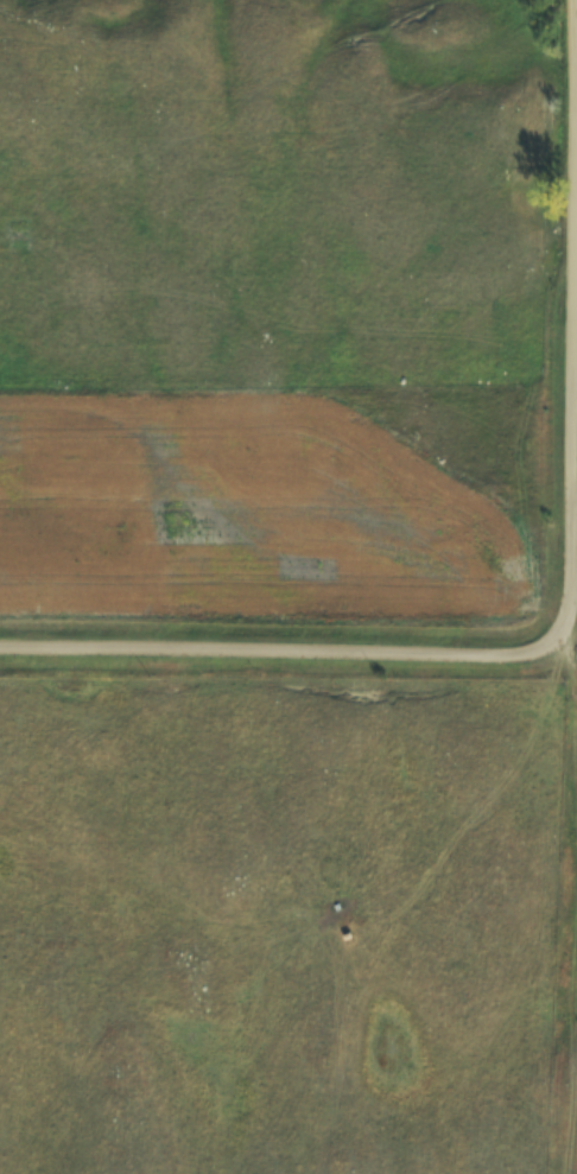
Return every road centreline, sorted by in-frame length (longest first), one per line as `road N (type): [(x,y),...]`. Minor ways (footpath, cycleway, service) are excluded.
road 1 (residential): [(0,651),(503,664),(551,643),(563,621),(568,569),(576,20)]

